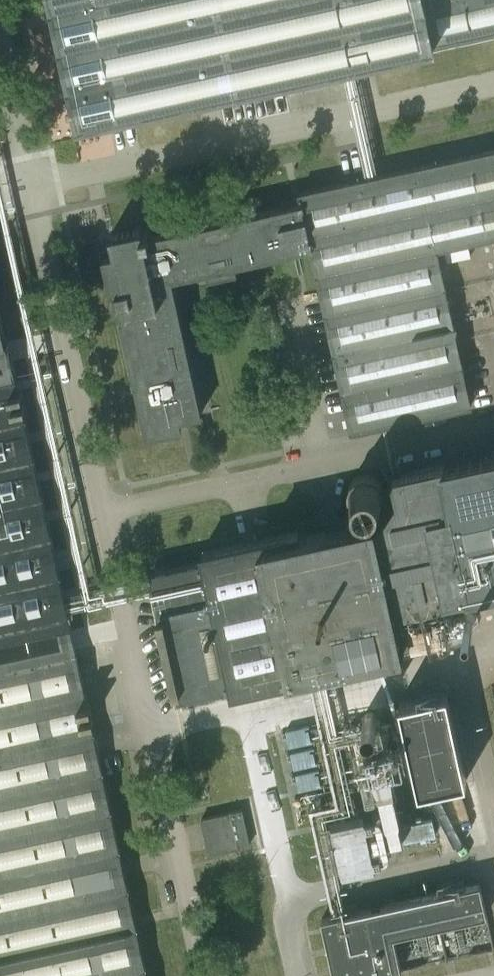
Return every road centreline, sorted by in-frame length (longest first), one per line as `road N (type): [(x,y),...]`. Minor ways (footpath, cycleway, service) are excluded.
road 1 (unclassified): [(493,80),(28,183)]
road 2 (unclassified): [(98,511),(493,421)]
road 3 (unclassified): [(98,511),(28,183)]
road 4 (unclassified): [(202,975),(148,730)]
road 5 (unclassified): [(148,730),(98,511)]
road 6 (unclassified): [(245,710),(462,664)]
road 7 (unclassified): [(286,901),(493,851)]
road 8 (unclassified): [(245,710),(286,901)]
road 9 (unclassified): [(493,805),(462,664)]
road 10 (unclassified): [(28,183),(0,63)]

